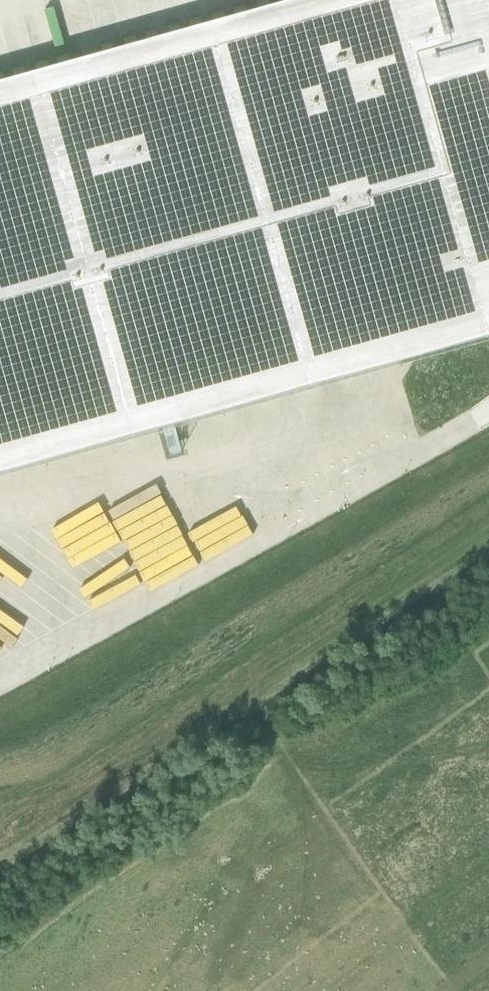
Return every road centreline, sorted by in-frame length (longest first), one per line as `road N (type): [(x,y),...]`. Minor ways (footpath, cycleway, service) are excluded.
road 1 (track): [(246,702),(0,863)]

